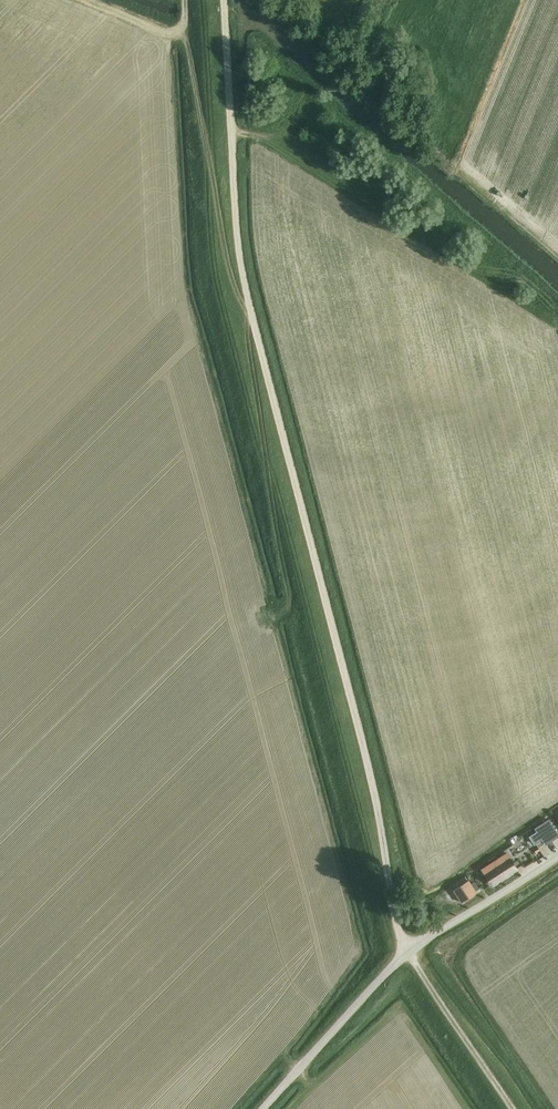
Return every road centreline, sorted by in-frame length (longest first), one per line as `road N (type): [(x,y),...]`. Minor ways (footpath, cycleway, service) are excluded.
road 1 (track): [(223,0),(246,295),(377,794),(387,892),(408,952),(509,1108)]
road 2 (unclassified): [(267,1108),(408,952),(557,859)]
road 3 (track): [(185,0),(179,30),(162,33),(83,0)]

